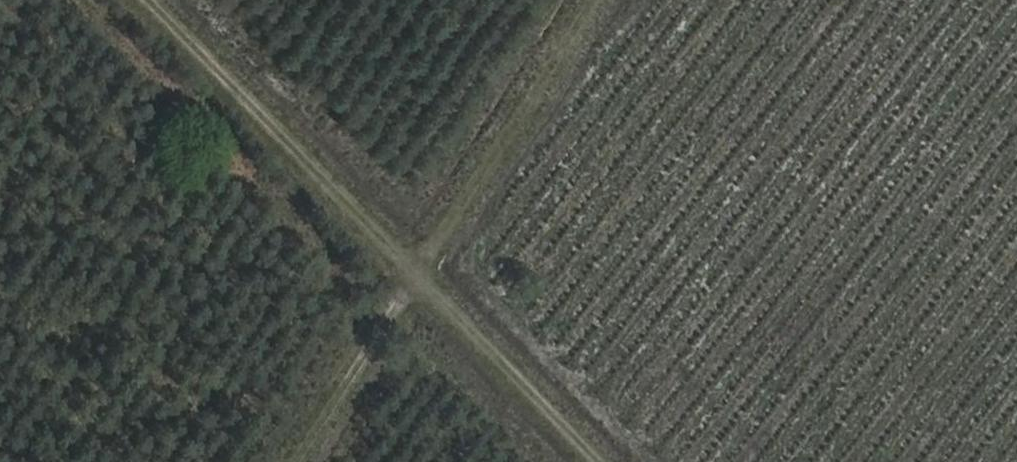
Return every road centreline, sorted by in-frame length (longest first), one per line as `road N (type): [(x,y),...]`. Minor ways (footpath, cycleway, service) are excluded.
road 1 (track): [(159,0),(608,461)]
road 2 (track): [(292,461),(590,0)]

